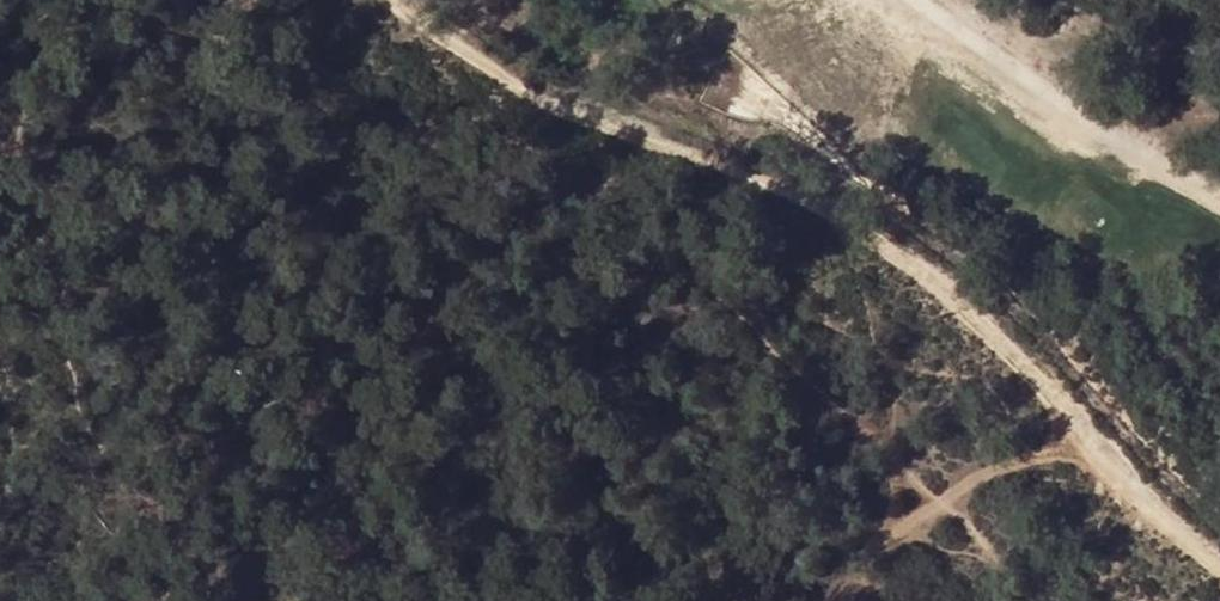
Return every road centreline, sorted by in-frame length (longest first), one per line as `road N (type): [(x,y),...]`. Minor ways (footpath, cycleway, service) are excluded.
road 1 (track): [(377,0),(591,126),(759,173),(894,244),(1077,428),(1219,555)]
road 2 (track): [(169,600),(170,527),(110,443),(92,390),(77,258),(39,190),(35,79),(0,30)]
road 3 (track): [(1077,428),(859,545),(835,600)]

